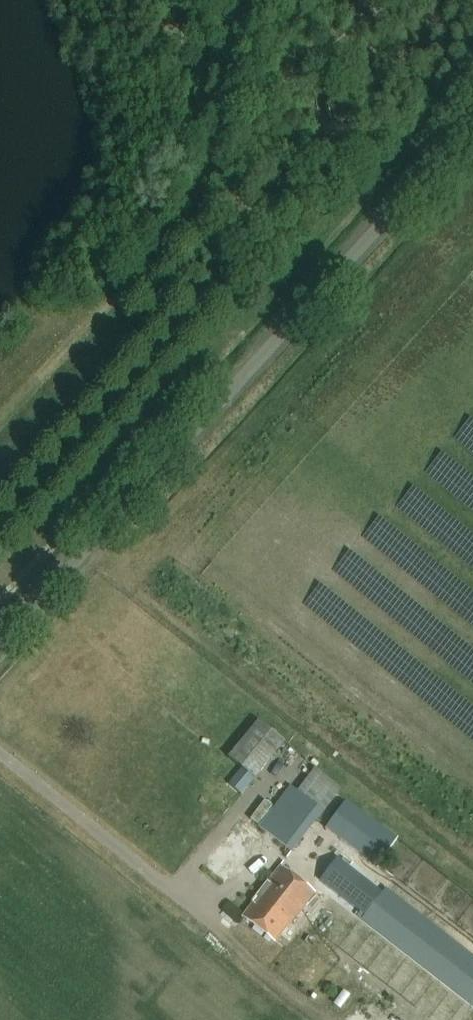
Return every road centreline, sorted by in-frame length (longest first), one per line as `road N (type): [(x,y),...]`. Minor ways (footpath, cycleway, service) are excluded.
road 1 (residential): [(0,650),(472,120)]
road 2 (track): [(0,424),(206,191),(246,0)]

